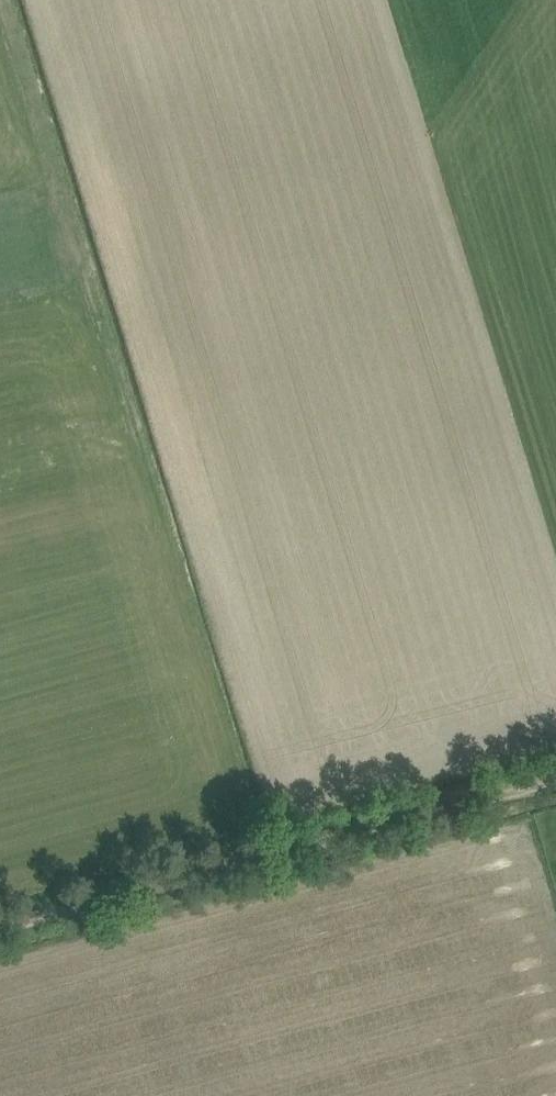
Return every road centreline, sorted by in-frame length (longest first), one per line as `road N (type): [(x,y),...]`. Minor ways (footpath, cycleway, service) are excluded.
road 1 (track): [(0,926),(555,779)]

